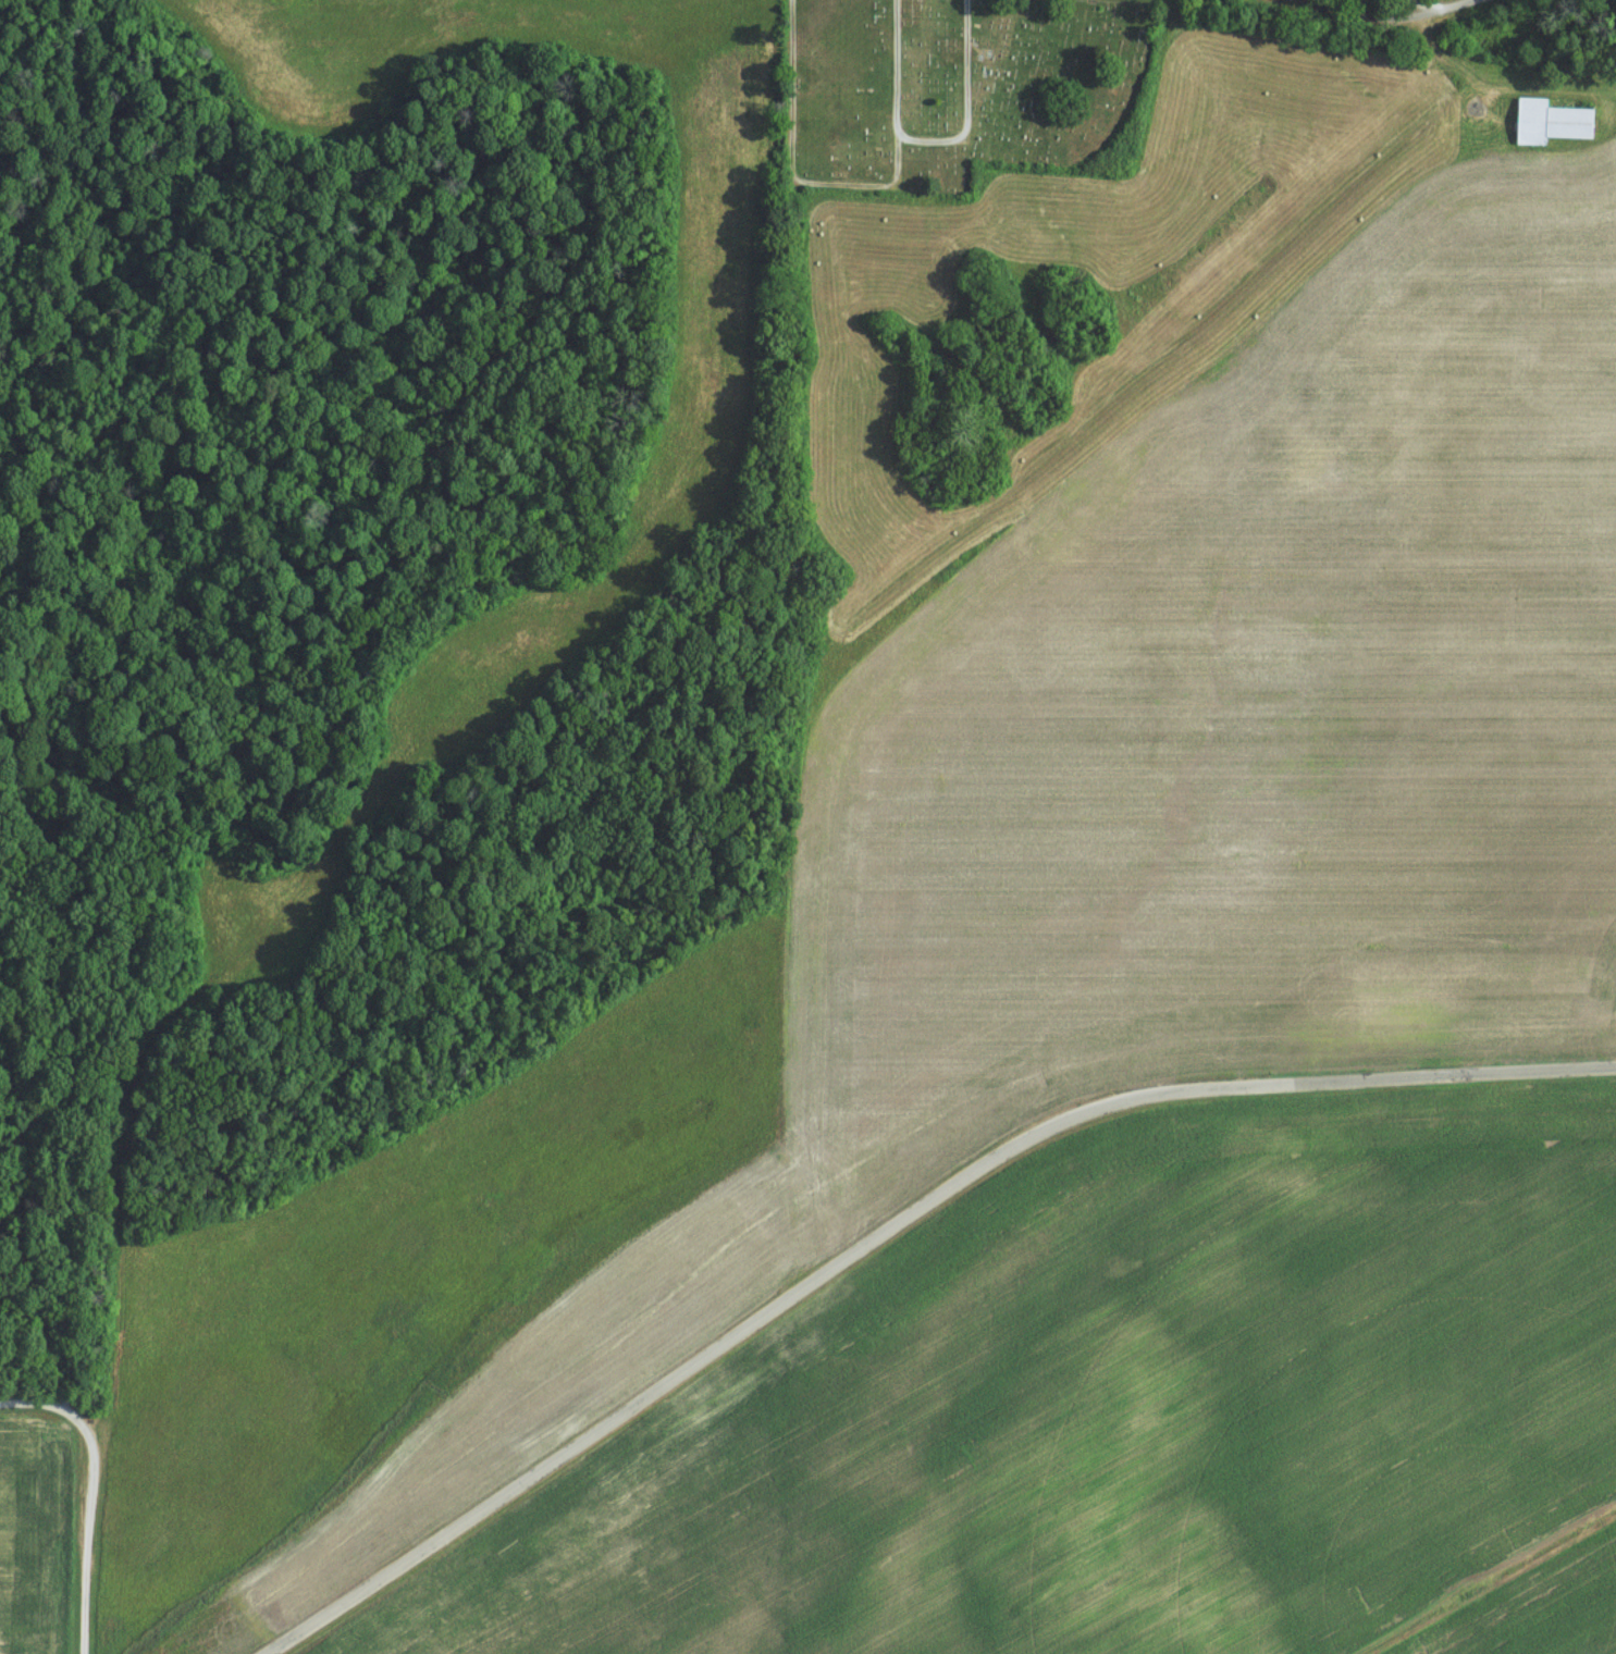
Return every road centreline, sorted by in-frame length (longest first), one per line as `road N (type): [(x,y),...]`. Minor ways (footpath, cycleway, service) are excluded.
road 1 (residential): [(254,1653),(979,1164),(1061,1122),(1180,1088),(1615,1066)]
road 2 (residential): [(997,0),(986,125),(908,156),(878,125),(878,24),(894,0)]
road 3 (residential): [(1275,0),(1398,5),(1434,17),(1550,12)]

